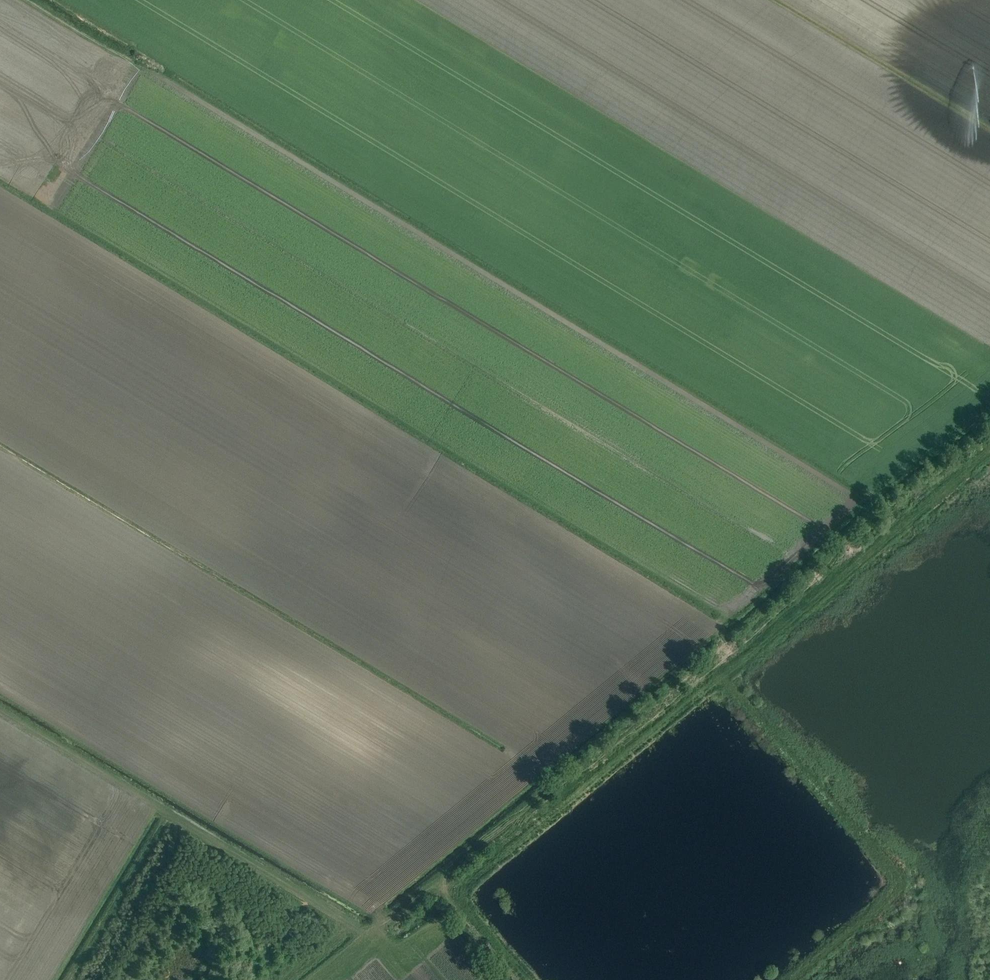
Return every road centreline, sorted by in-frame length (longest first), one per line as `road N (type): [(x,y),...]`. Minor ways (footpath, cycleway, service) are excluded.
road 1 (track): [(431,885),(380,925),(353,924),(0,710)]
road 2 (track): [(989,132),(763,0)]

